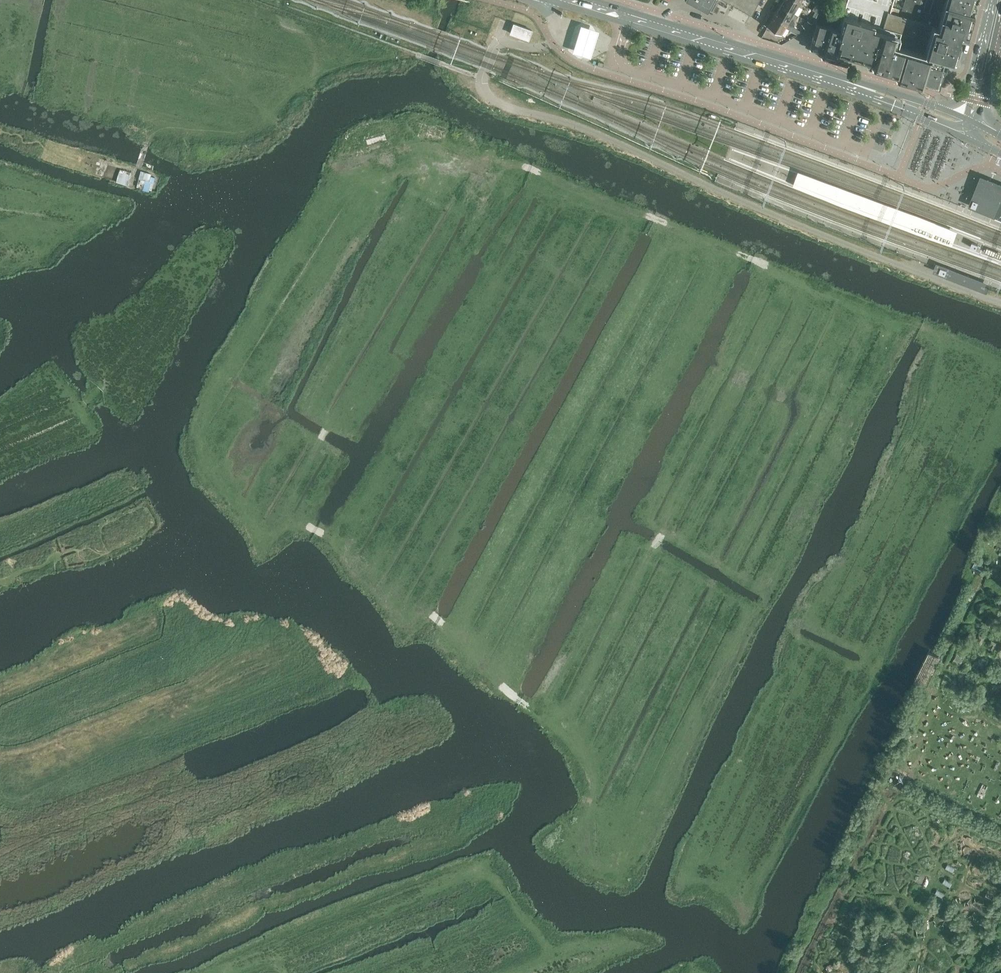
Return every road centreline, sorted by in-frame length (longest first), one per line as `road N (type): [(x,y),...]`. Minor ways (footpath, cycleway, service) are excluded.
road 1 (track): [(483,77),(418,54),(349,65),(249,131),(153,133),(134,186)]
road 2 (primary): [(739,58),(894,105),(966,138)]
road 3 (primary): [(964,117),(746,46)]
road 4 (primary): [(548,0),(739,58)]
road 5 (primary): [(746,46),(596,0)]
road 6 (secondary): [(992,0),(964,117)]

